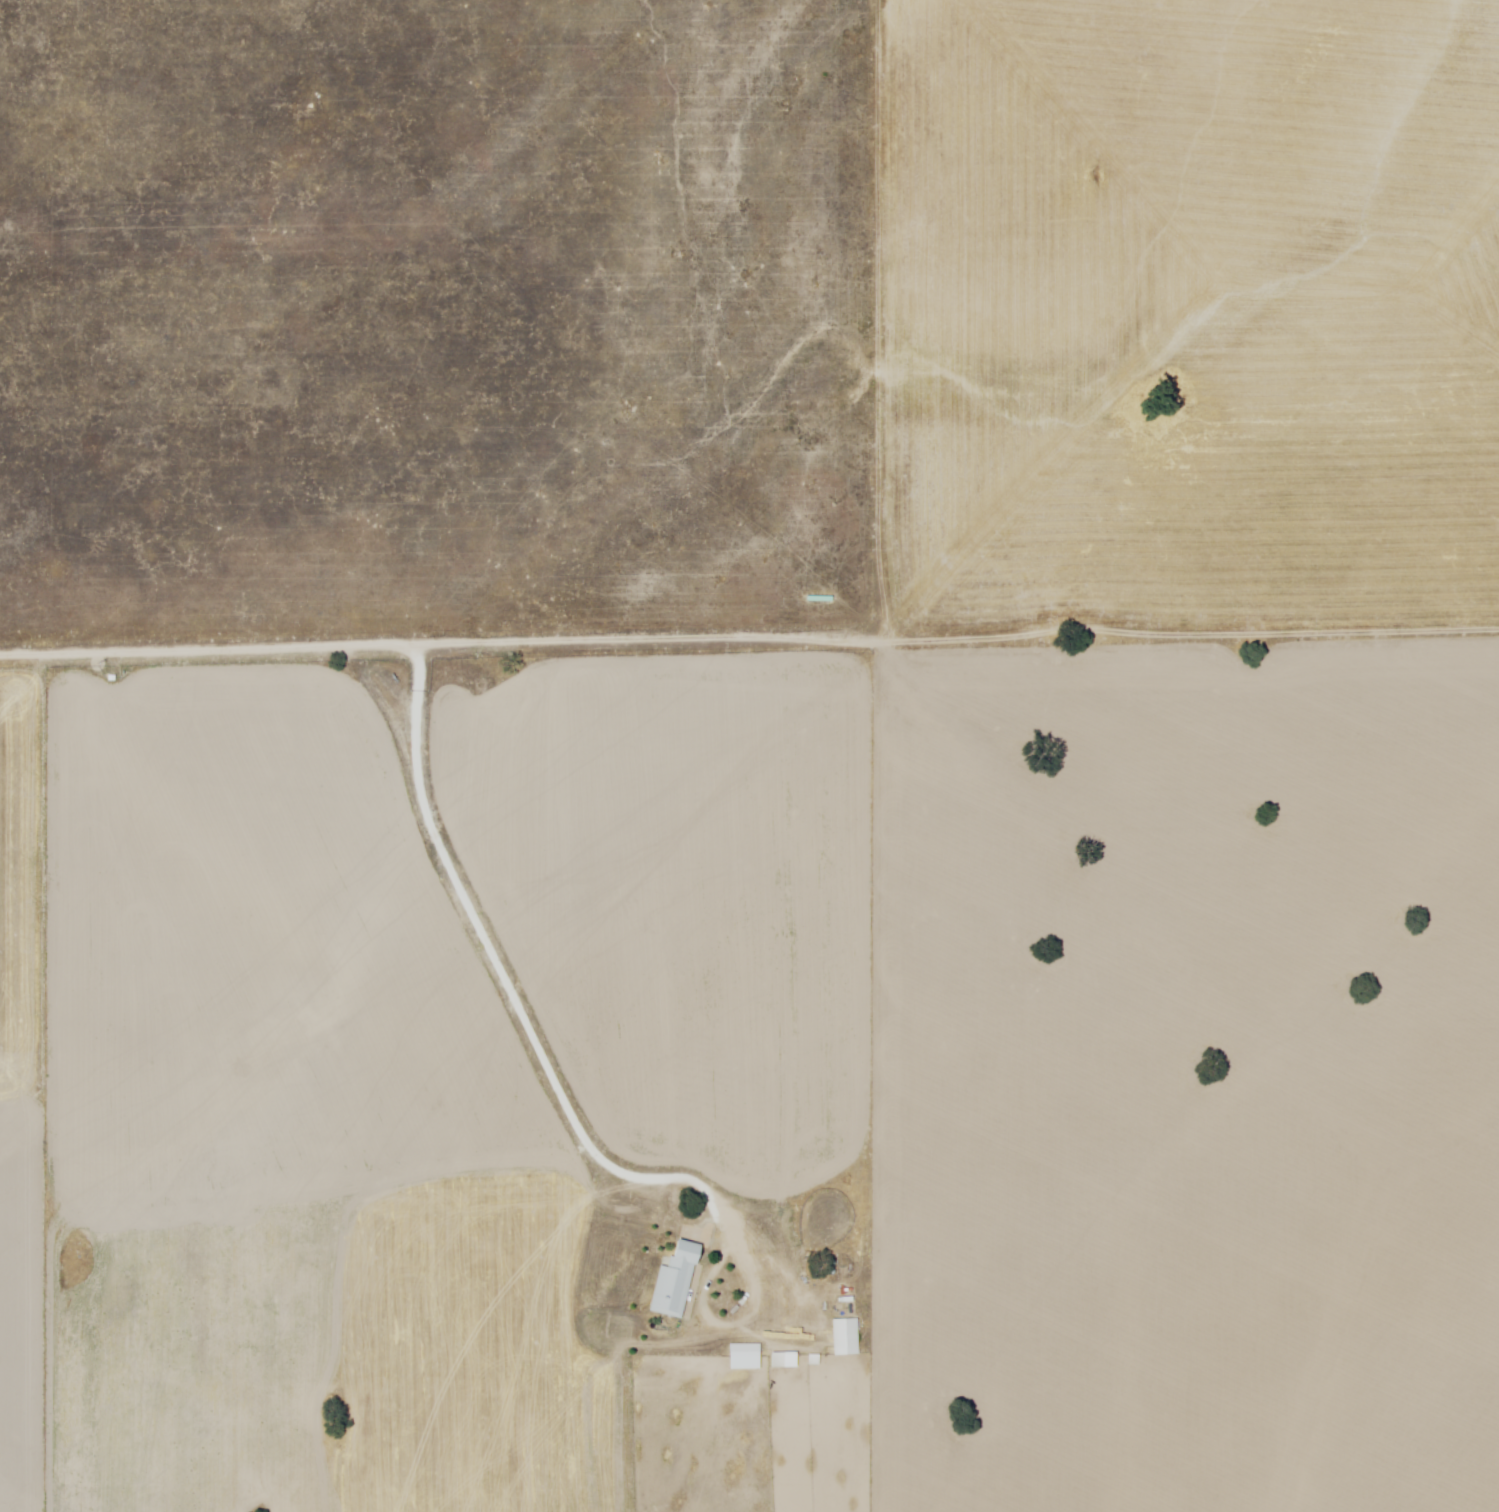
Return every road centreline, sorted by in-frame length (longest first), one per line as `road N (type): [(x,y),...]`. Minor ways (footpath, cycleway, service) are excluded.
road 1 (track): [(0,655),(1498,627)]
road 2 (track): [(895,639),(869,133),(874,0)]

